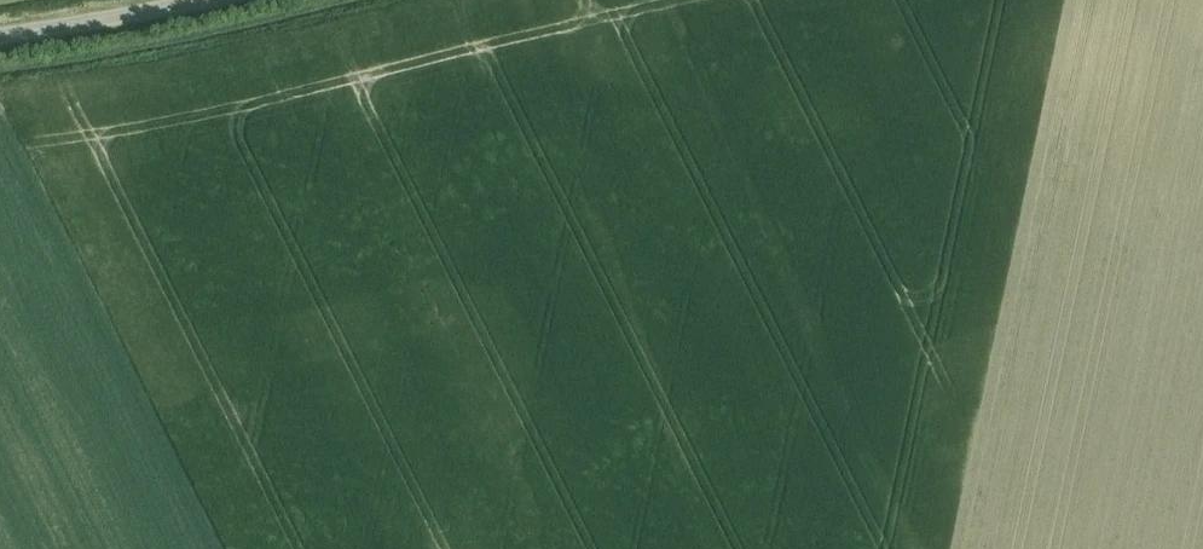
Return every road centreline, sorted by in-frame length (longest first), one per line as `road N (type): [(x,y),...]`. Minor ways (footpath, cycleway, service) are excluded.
road 1 (unclassified): [(0,36),(197,0)]

